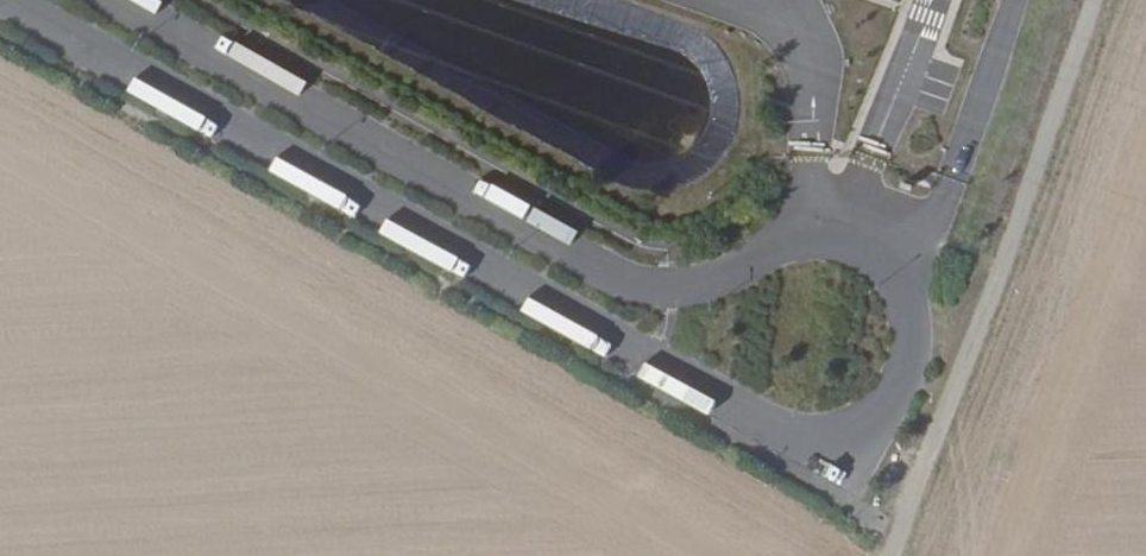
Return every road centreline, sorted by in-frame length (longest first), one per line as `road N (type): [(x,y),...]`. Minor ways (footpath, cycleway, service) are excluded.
road 1 (tertiary): [(8,0),(781,428),(850,433),(901,371),(907,297),(866,258),(806,237),(699,283),(644,286),(114,0)]
road 2 (track): [(893,555),(1063,0)]

